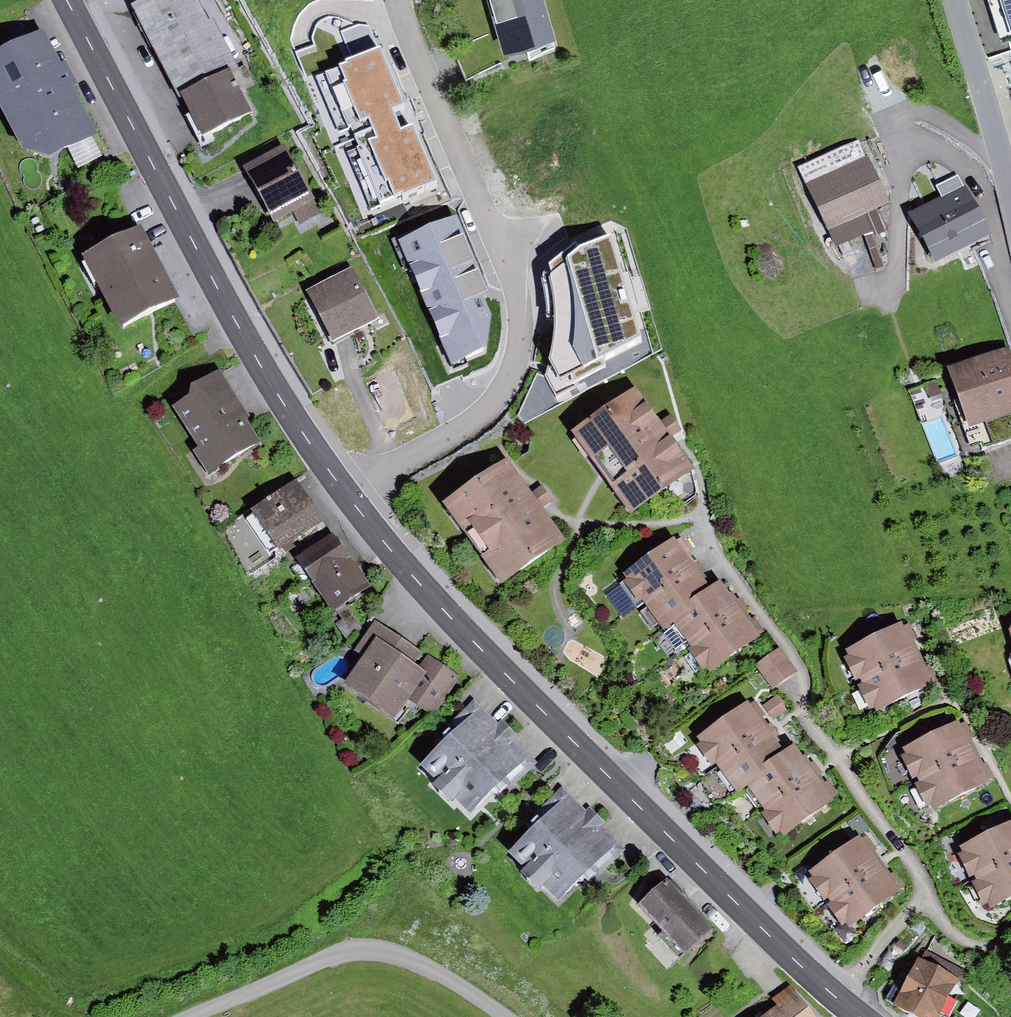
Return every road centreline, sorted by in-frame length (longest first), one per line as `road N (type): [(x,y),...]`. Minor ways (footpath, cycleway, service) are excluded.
road 1 (tertiary): [(350,493),(441,604),(670,841),(859,1016)]
road 2 (residential): [(350,493),(485,414),(509,383),(521,339),(511,266),(395,0)]
road 3 (tertiary): [(67,0),(246,341),(350,493)]
road 4 (unclassified): [(494,1016),(433,978),(359,962),(210,1016)]
road 5 (residential): [(958,0),(1010,178)]

